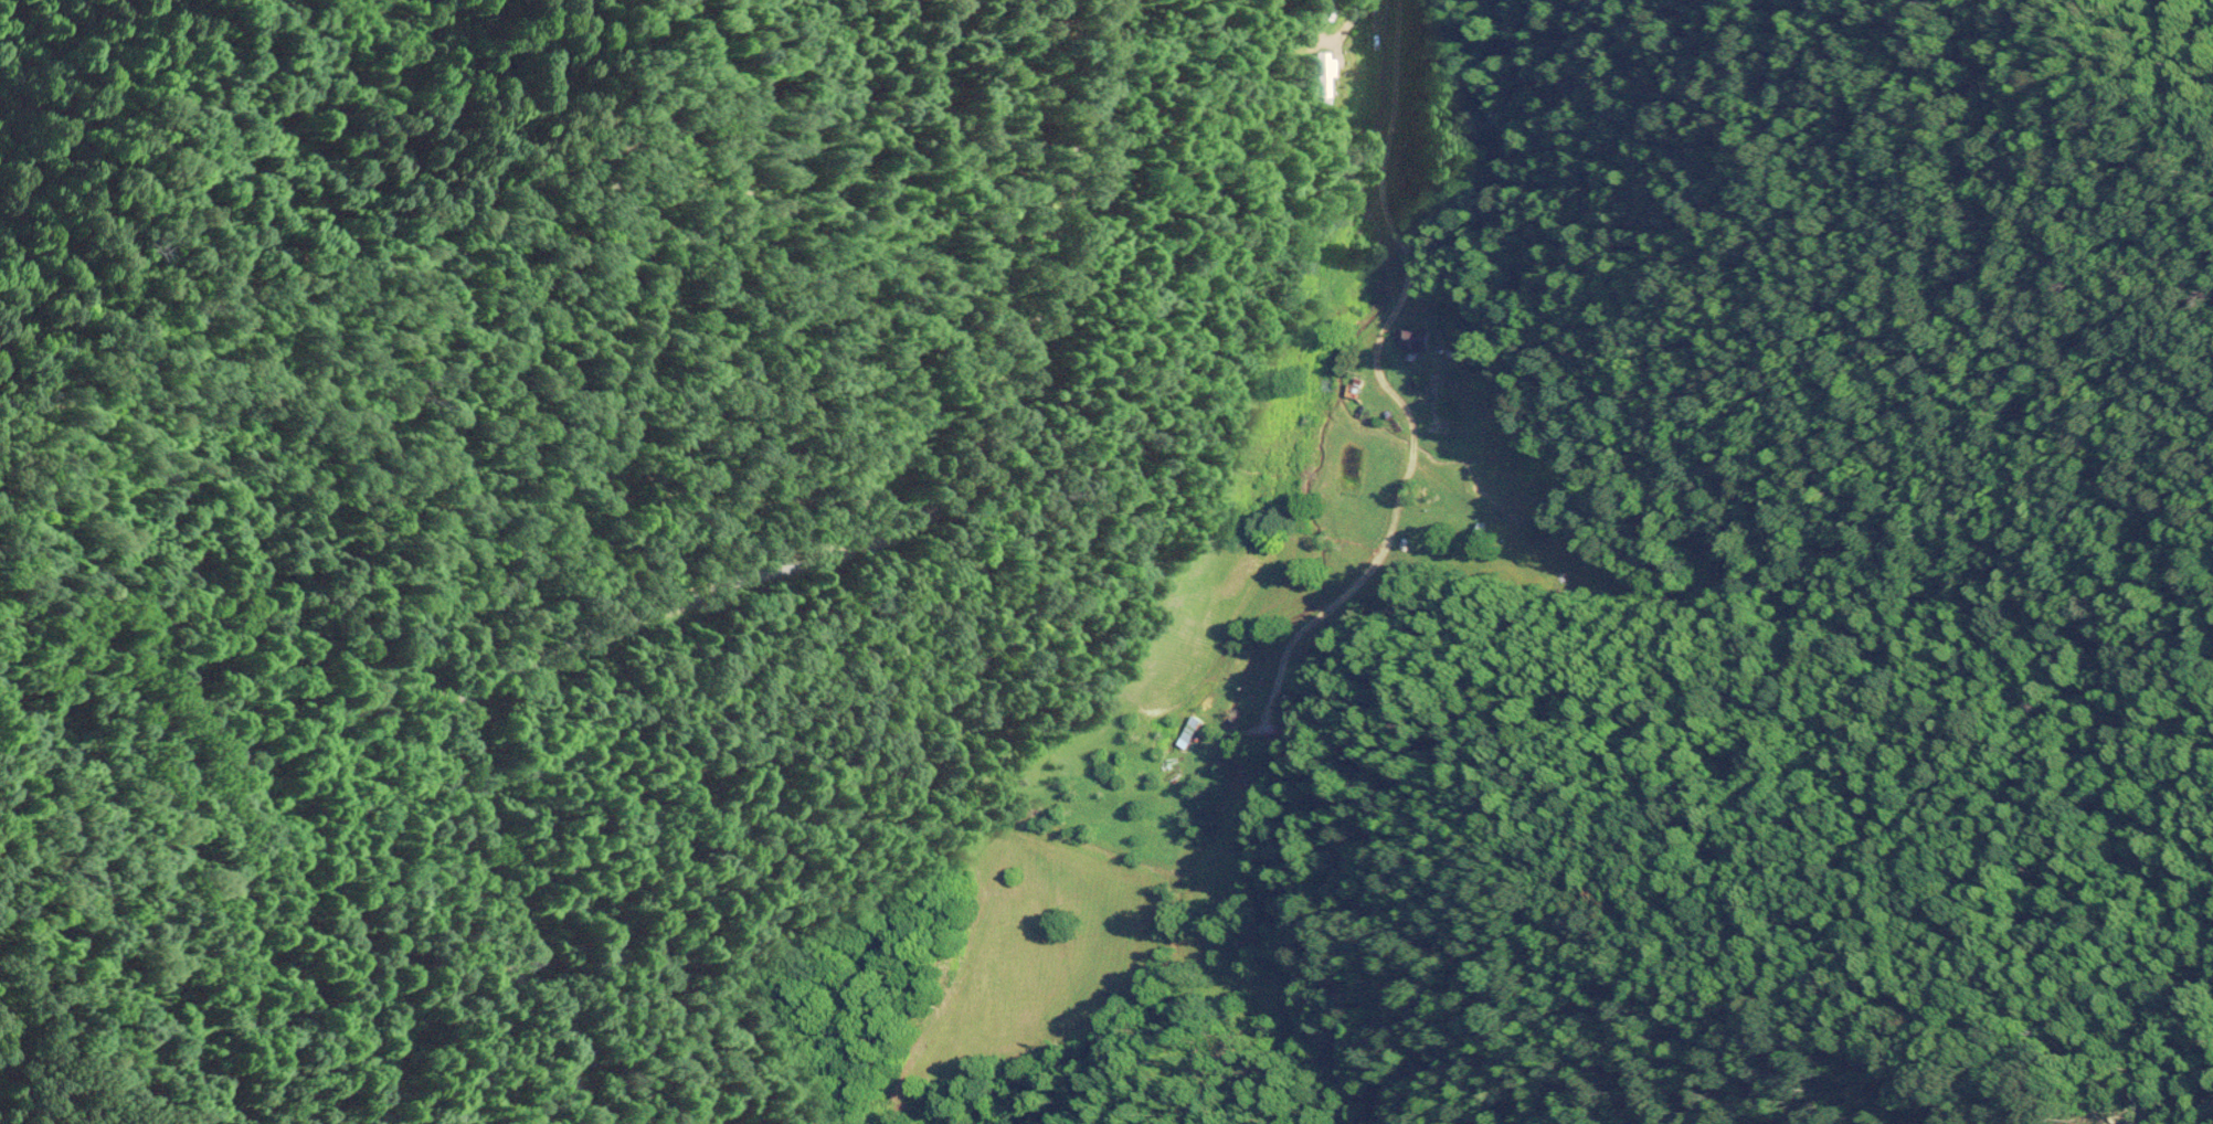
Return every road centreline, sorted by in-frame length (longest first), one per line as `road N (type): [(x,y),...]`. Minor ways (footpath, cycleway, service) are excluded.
road 1 (residential): [(564,1123),(567,1073),(542,971),(470,826),(512,693),(537,662),(802,537),(952,368),(1030,162),(1040,0)]
road 2 (residential): [(1240,597),(1366,368),(1410,0)]

